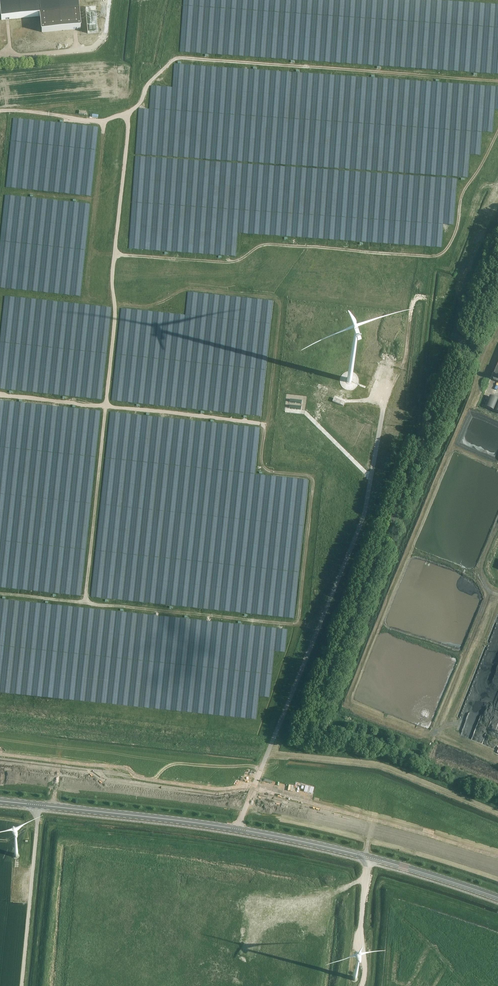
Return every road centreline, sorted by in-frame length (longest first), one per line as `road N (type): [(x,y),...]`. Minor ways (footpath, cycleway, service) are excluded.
road 1 (secondary): [(497,898),(296,840),(0,800)]

